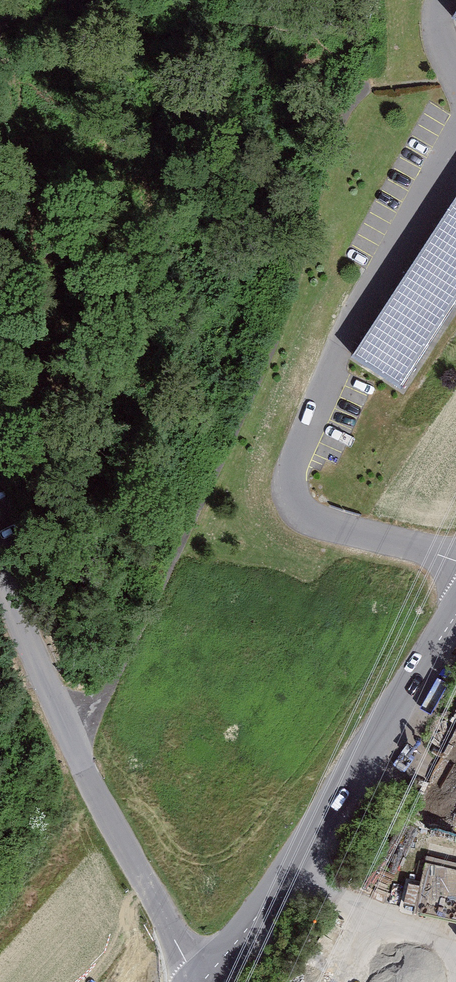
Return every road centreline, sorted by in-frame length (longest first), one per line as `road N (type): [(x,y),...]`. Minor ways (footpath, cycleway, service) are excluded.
road 1 (track): [(369,87),(326,174),(273,350),(238,429),(140,640),(73,739)]
road 2 (unclassified): [(0,571),(191,981)]
road 3 (unclassified): [(204,981),(455,616)]

